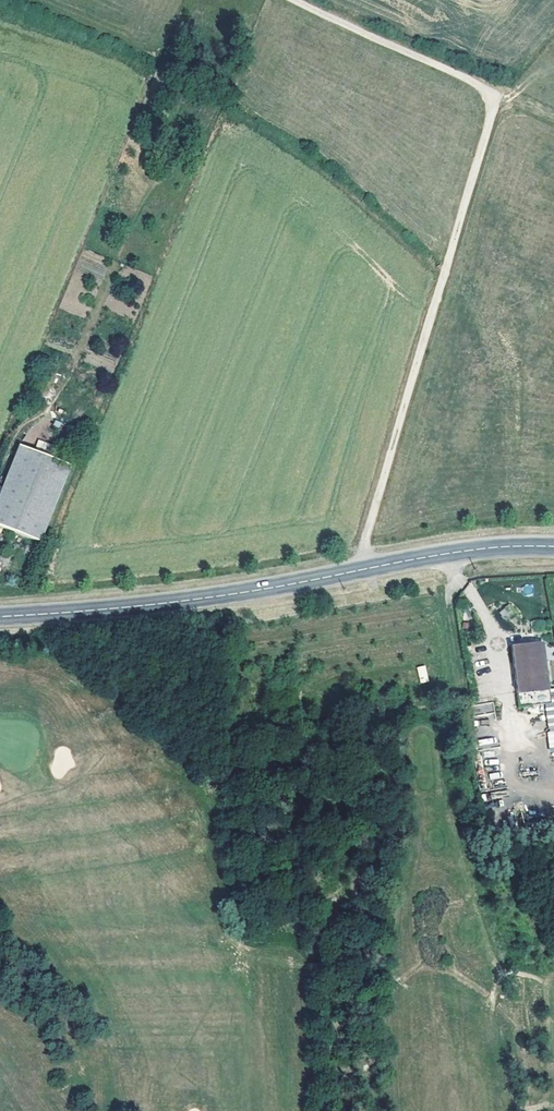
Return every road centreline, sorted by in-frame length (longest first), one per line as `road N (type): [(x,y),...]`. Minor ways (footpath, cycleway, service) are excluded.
road 1 (track): [(367,568),(366,539),(494,109),(477,81),(292,0)]
road 2 (secondary): [(0,616),(210,597),(446,554),(553,546)]

